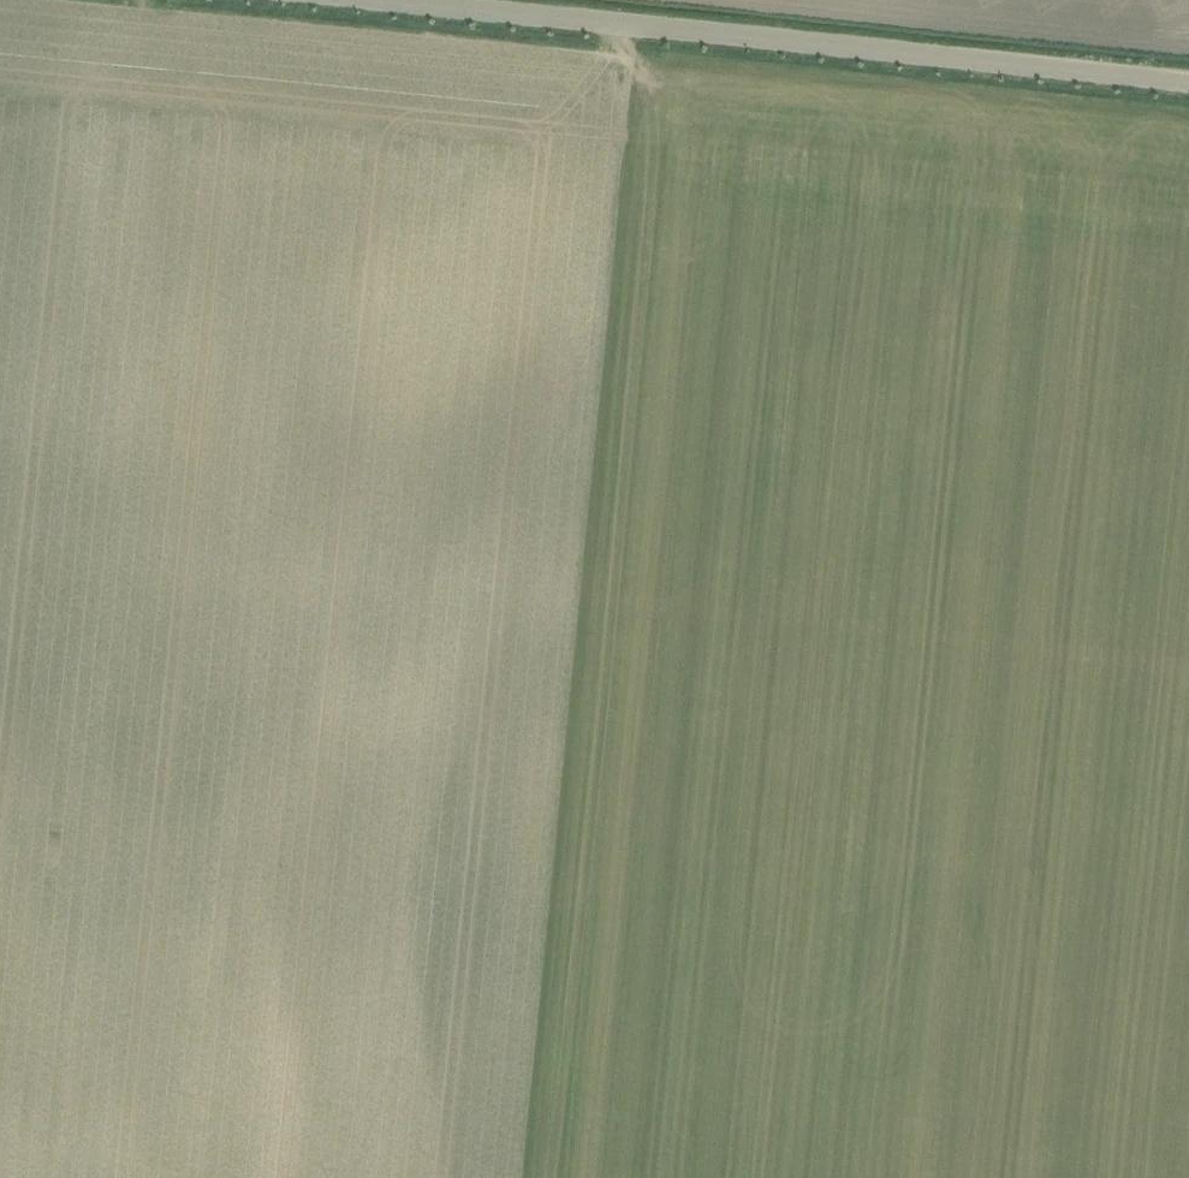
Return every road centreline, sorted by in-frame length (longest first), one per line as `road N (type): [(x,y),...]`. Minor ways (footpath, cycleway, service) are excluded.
road 1 (unclassified): [(1188,71),(414,0)]

